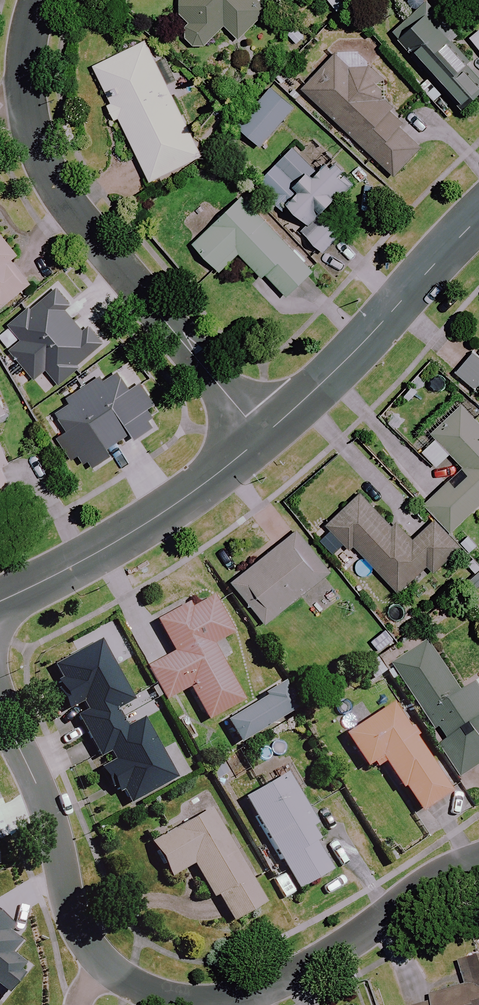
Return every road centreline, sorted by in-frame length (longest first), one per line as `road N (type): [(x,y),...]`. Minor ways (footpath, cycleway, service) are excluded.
road 1 (residential): [(98,961),(167,997),(227,1000),(285,984),(437,874),(478,855)]
road 2 (residential): [(262,438),(85,226),(46,168),(26,107)]
road 3 (tertiary): [(0,601),(142,527),(262,438)]
road 4 (tertiary): [(262,438),(478,217)]
road 5 (residential): [(0,703),(53,820),(77,920),(98,961)]

